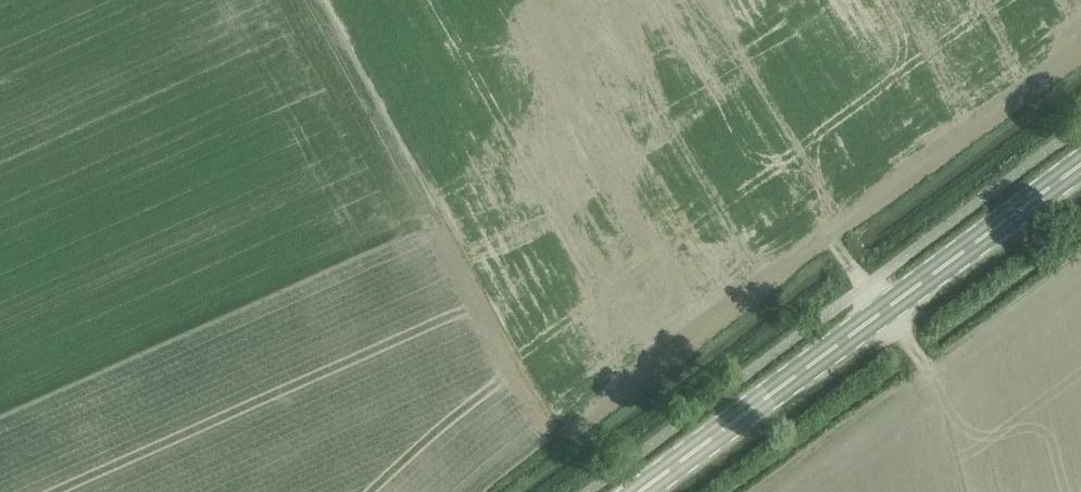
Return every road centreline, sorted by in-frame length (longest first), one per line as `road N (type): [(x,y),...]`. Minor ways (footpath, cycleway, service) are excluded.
road 1 (secondary): [(641,491),(1080,164)]

